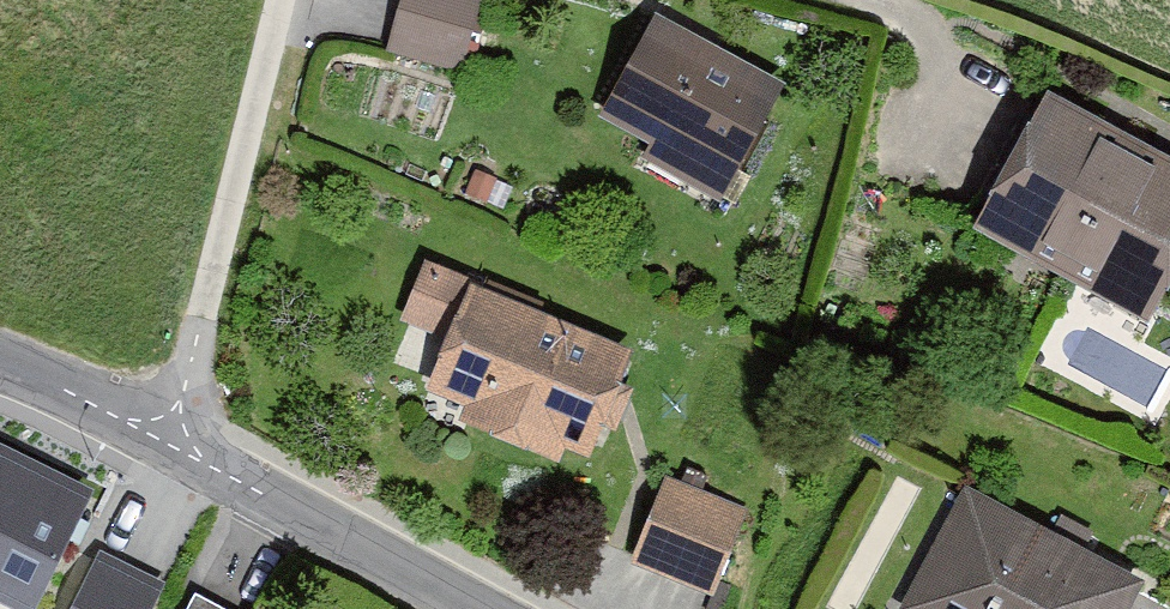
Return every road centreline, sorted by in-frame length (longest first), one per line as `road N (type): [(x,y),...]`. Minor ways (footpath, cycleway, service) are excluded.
road 1 (residential): [(168,442),(283,0)]
road 2 (residential): [(498,608),(168,442)]
road 3 (residential): [(168,442),(0,364)]

